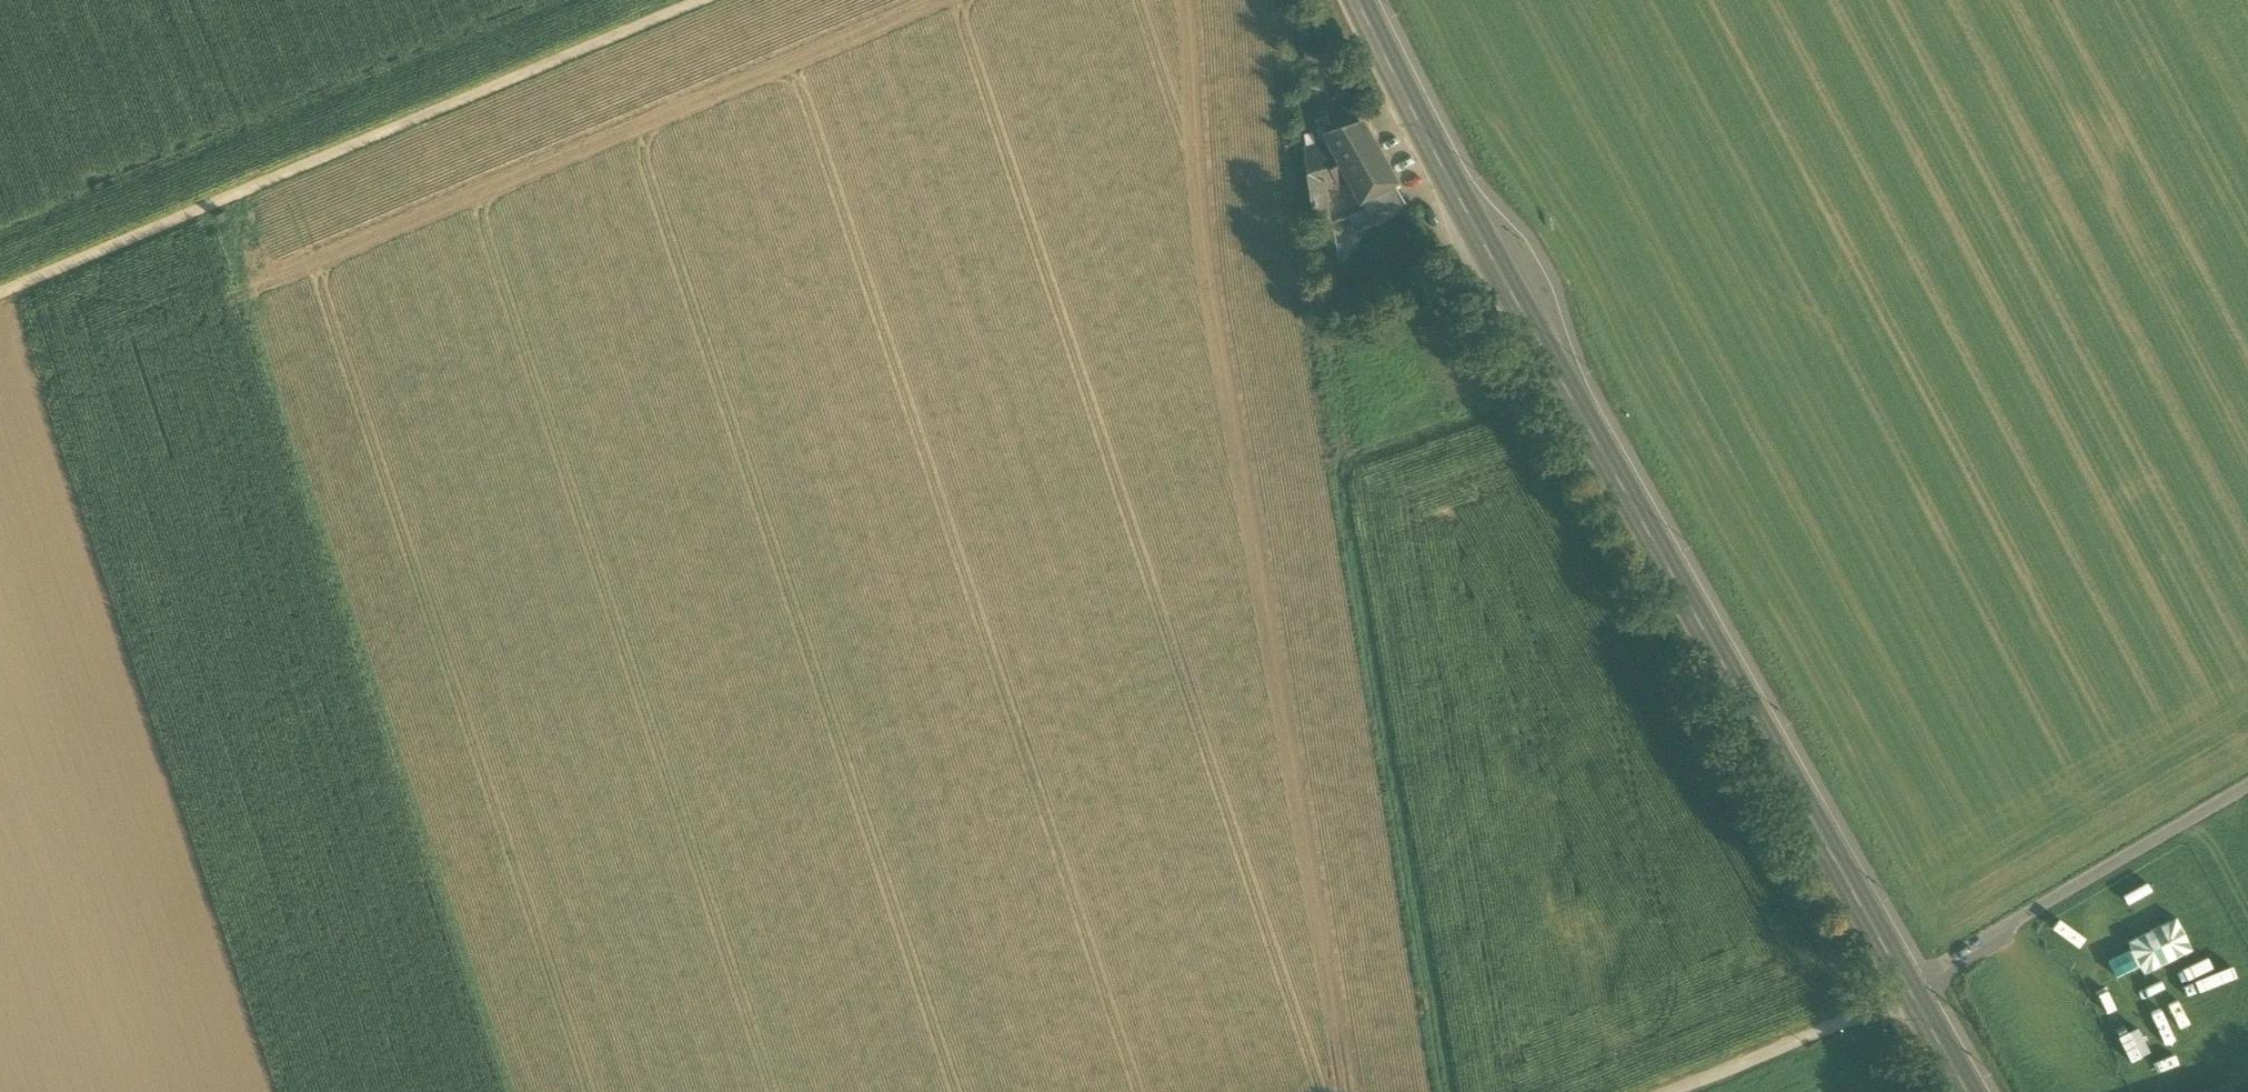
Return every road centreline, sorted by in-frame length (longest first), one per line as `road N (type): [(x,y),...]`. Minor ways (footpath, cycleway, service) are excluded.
road 1 (secondary): [(1357,0),(1436,154),(1909,991)]
road 2 (track): [(700,0),(0,293)]
road 3 (unclassified): [(2247,789),(1909,991)]

